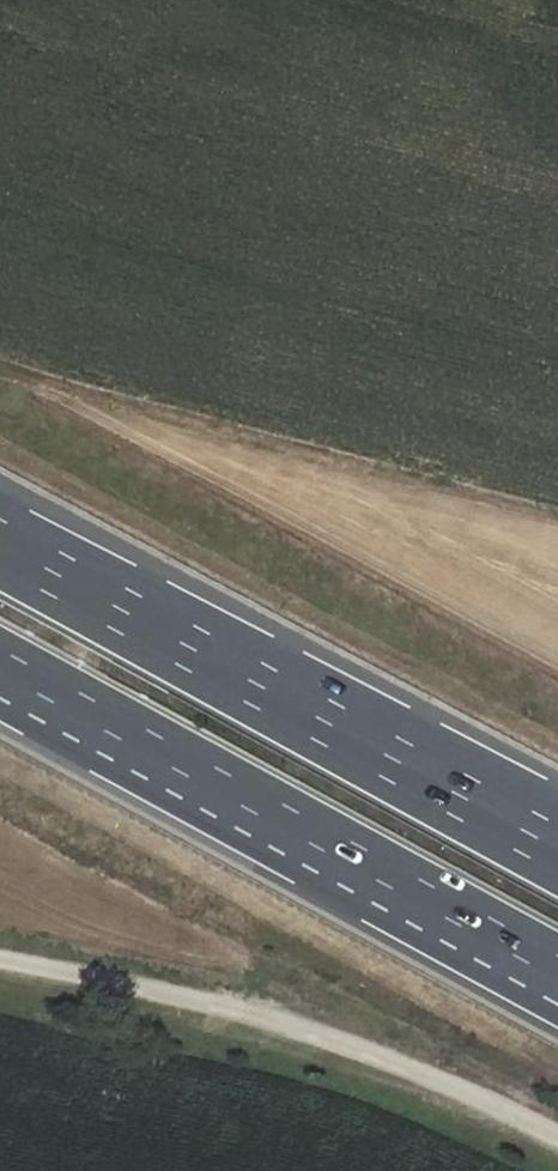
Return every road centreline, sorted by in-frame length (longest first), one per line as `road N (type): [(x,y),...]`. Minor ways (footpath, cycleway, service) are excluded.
road 1 (motorway): [(557,849),(0,542)]
road 2 (motorway): [(0,673),(557,979)]
road 3 (track): [(557,1141),(175,989),(0,961)]

